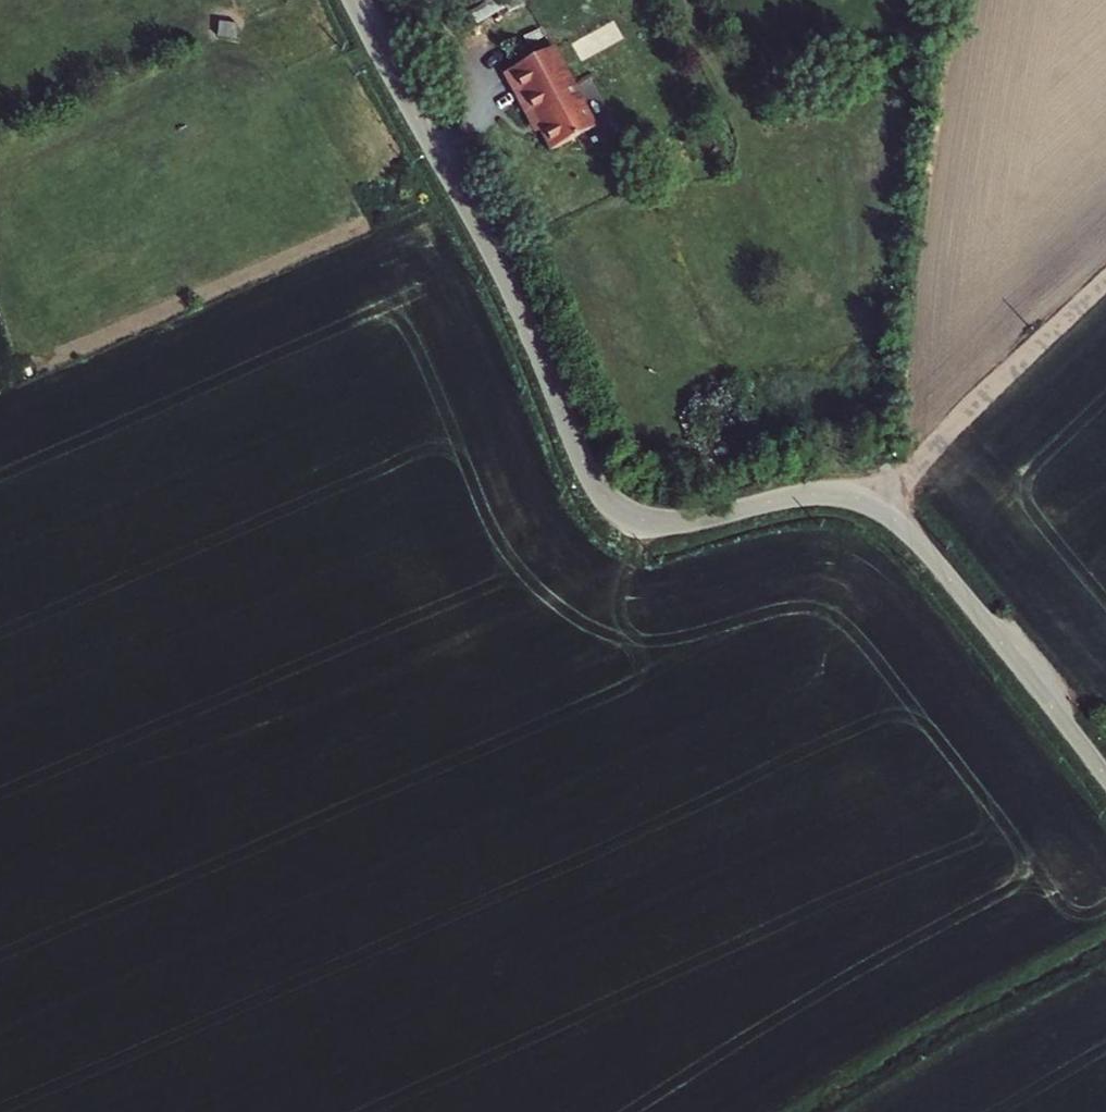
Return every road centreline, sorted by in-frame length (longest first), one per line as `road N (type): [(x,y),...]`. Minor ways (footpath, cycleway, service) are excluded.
road 1 (residential): [(1105,776),(906,525),(880,504),(813,492),(652,523),(618,512),(602,496),(510,286),(354,0)]
road 2 (track): [(880,504),(1105,281)]

